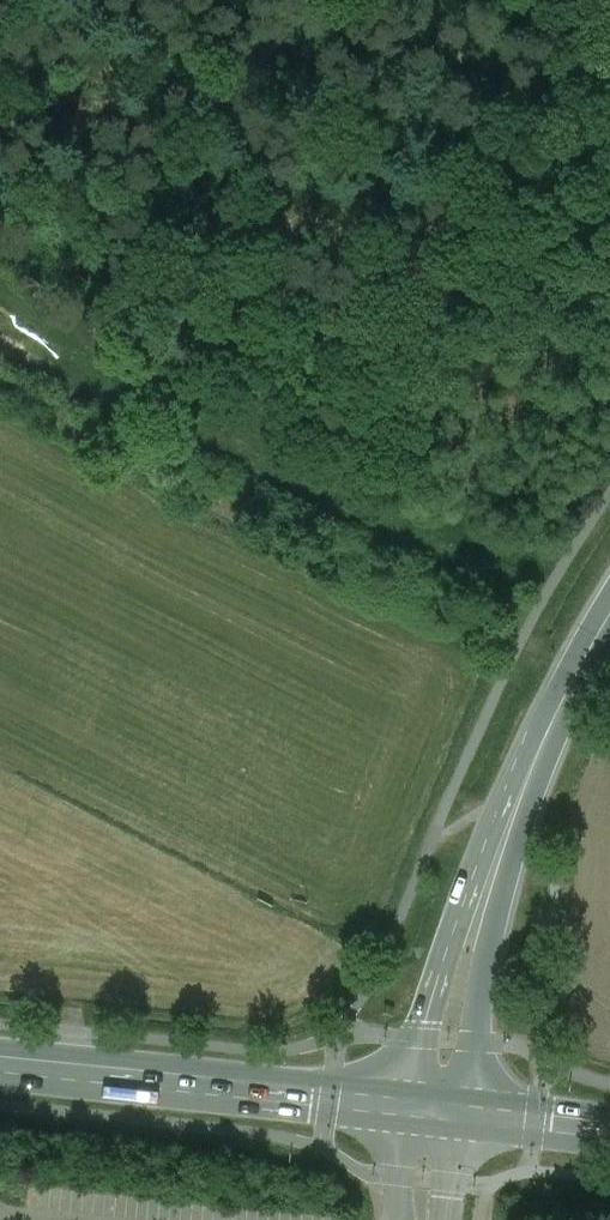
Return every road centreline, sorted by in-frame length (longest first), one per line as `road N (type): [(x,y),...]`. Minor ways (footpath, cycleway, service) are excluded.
road 1 (secondary): [(442,1112),(476,946),(524,801),(585,654),(609,617)]
road 2 (secondary): [(442,1112),(0,1067)]
road 3 (tertiary): [(609,1130),(442,1112)]

